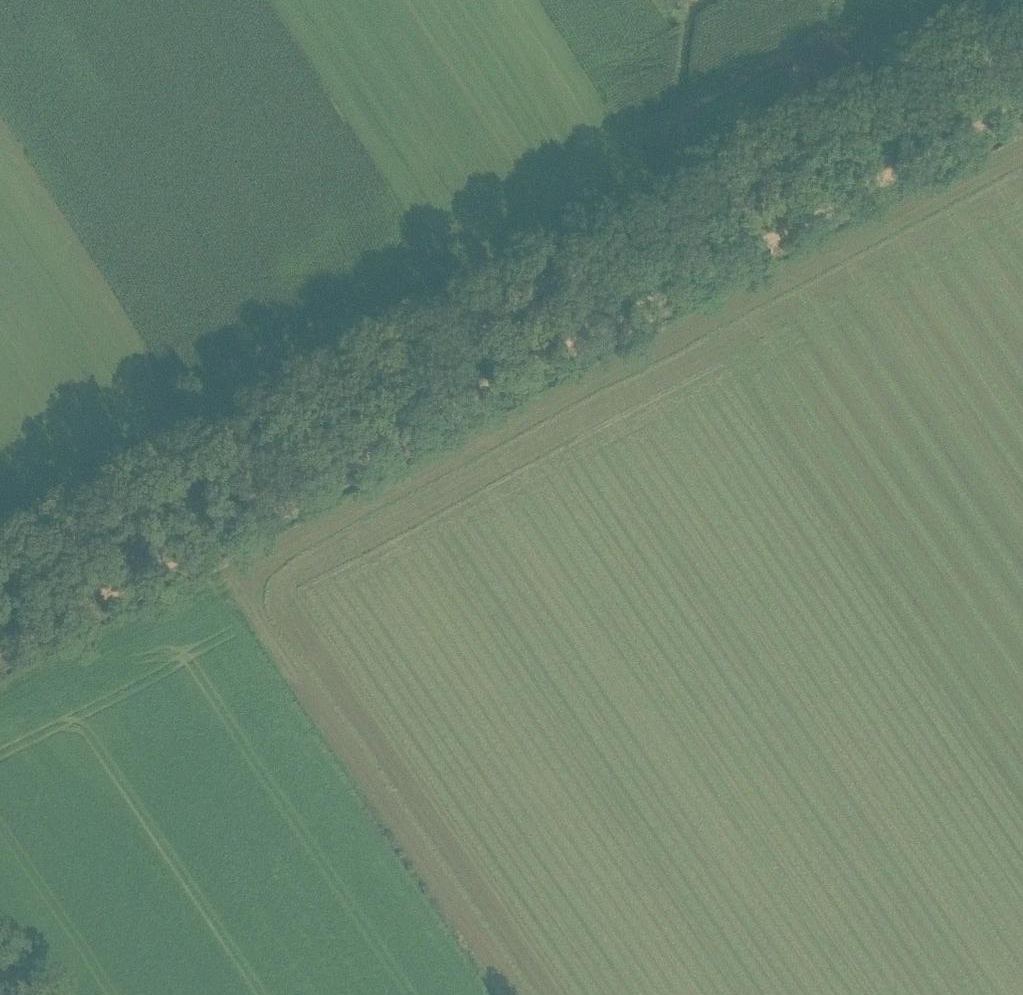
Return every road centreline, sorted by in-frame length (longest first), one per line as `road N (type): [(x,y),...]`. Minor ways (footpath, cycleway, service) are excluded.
road 1 (track): [(0,651),(1022,106)]
road 2 (unclassified): [(0,575),(941,74),(987,59),(1022,67)]

